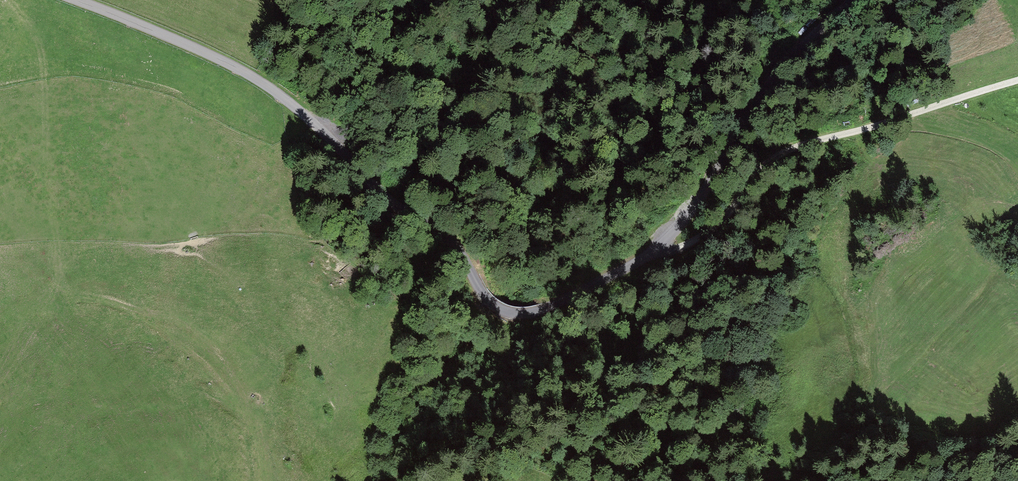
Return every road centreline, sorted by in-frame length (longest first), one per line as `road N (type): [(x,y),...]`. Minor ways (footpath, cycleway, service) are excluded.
road 1 (unclassified): [(78,0),(210,54),(274,91),(368,182),(460,248),(488,300),(530,313),(655,250),(769,86),(853,0)]
road 2 (track): [(1017,81),(784,153),(713,228),(683,246),(655,250)]
road 3 (track): [(57,292),(158,331),(216,381),(246,418),(256,480)]

